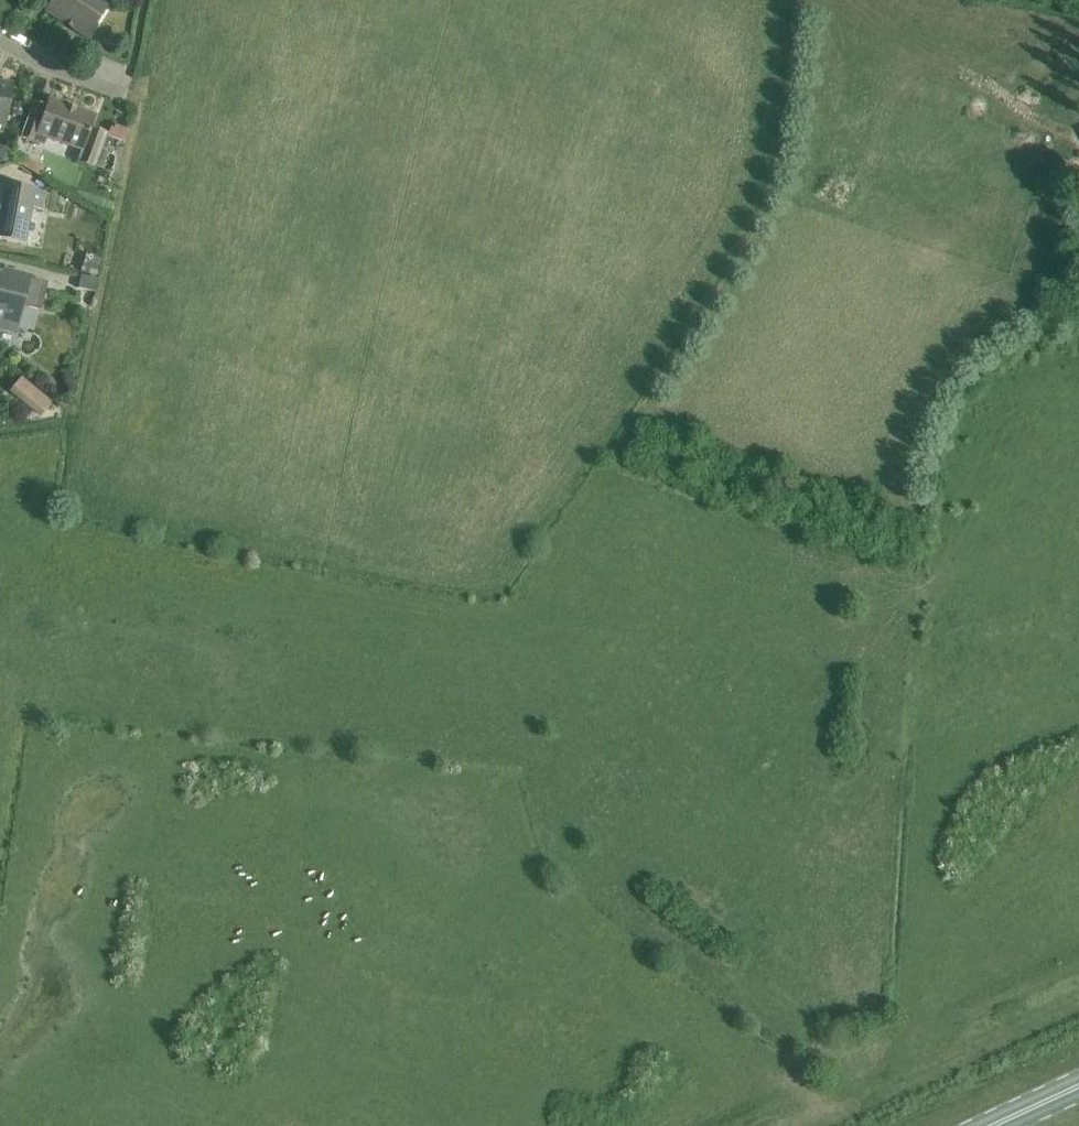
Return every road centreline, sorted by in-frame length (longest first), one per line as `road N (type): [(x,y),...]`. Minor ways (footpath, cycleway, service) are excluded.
road 1 (residential): [(0,42),(117,90)]

